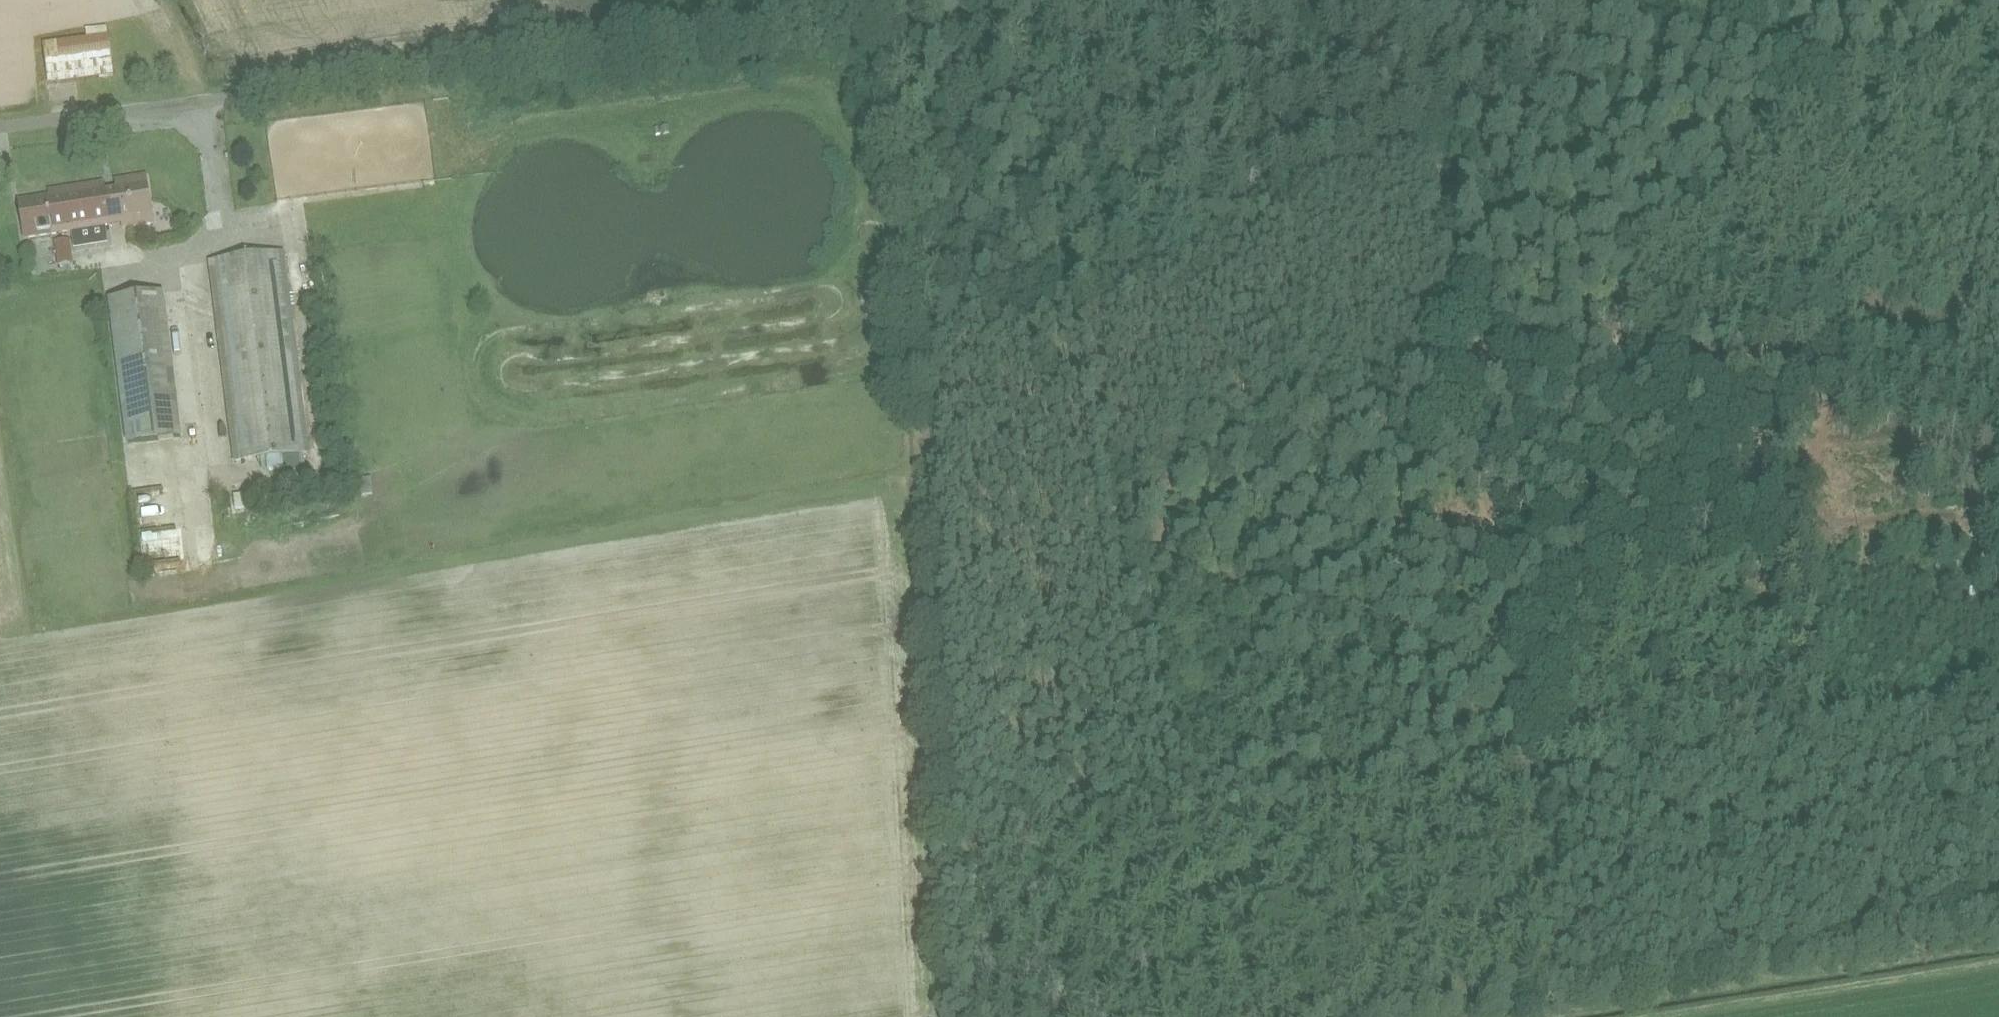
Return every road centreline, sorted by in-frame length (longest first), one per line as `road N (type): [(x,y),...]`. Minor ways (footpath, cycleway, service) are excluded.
road 1 (unclassified): [(0,126),(957,0)]

